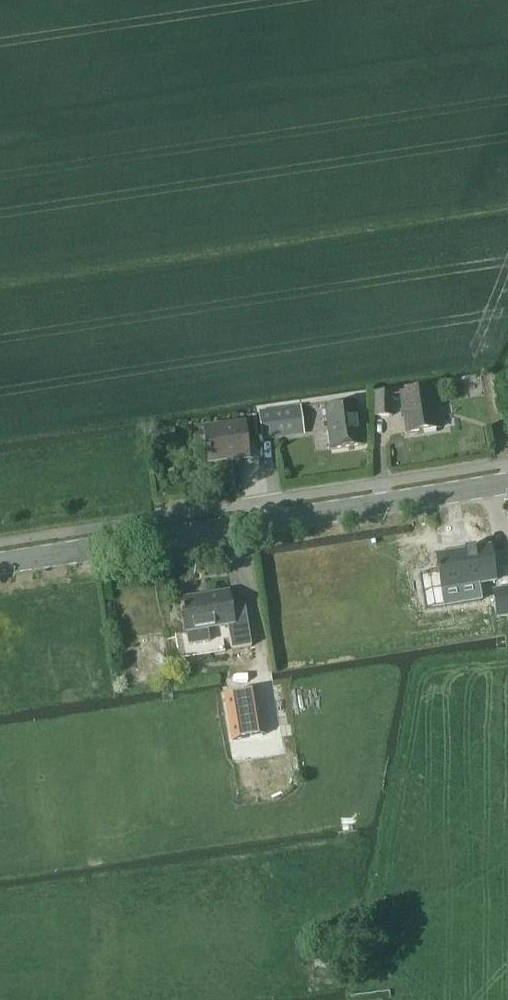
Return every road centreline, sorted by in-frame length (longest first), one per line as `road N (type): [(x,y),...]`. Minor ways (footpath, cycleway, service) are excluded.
road 1 (tertiary): [(0,563),(507,483)]

